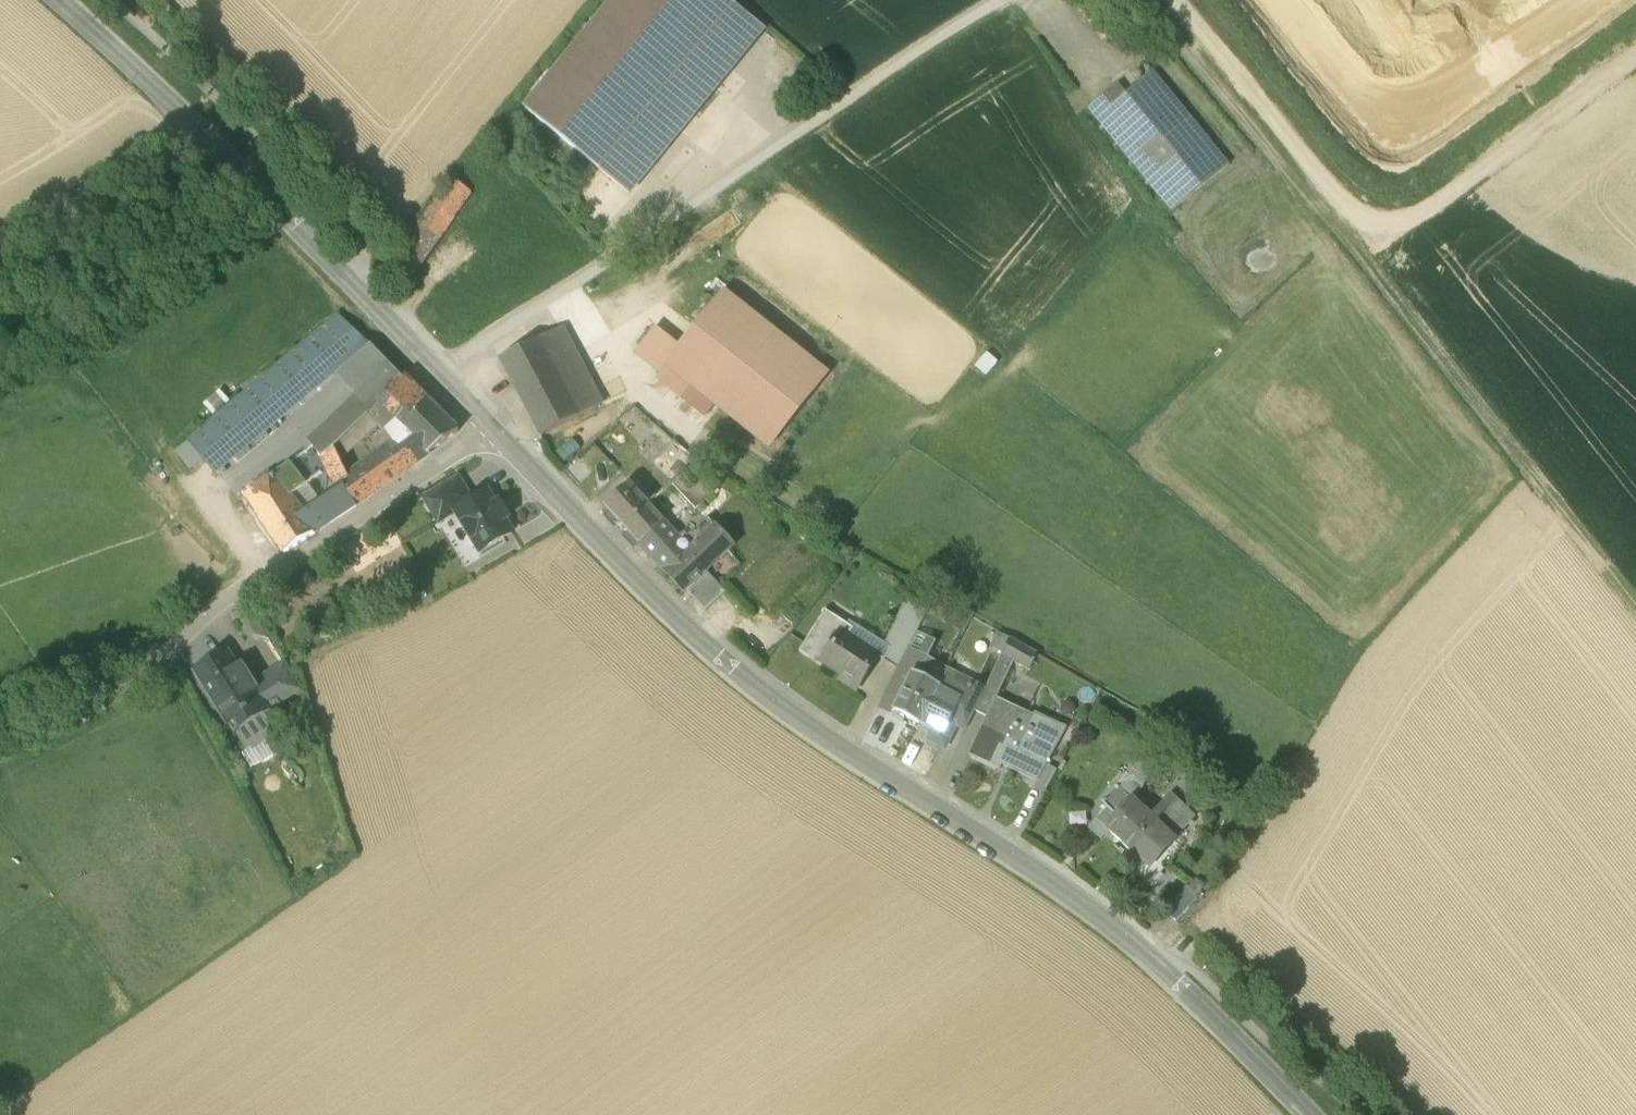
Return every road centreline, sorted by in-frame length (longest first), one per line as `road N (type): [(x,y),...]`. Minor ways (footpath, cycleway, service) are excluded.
road 1 (residential): [(1318,1114),(1125,937),(760,694),(583,532),(498,434)]
road 2 (track): [(1157,8),(1635,605)]
road 3 (track): [(436,370),(547,305),(1004,0)]
road 4 (residential): [(498,434),(63,0)]
road 5 (residential): [(498,434),(249,585),(168,650)]
road 6 (track): [(1635,54),(1353,256)]
road 7 (track): [(0,752),(52,728),(168,650)]

